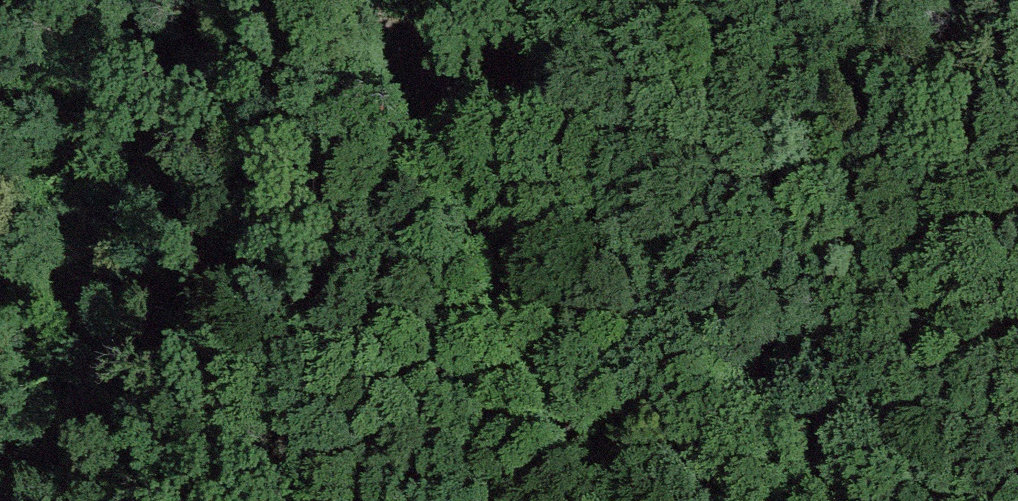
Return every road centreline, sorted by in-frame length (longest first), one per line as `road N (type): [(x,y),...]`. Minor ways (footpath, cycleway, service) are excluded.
road 1 (track): [(611,500),(432,87),(442,38),(687,313),(834,500)]
road 2 (track): [(399,0),(442,38),(553,96)]

